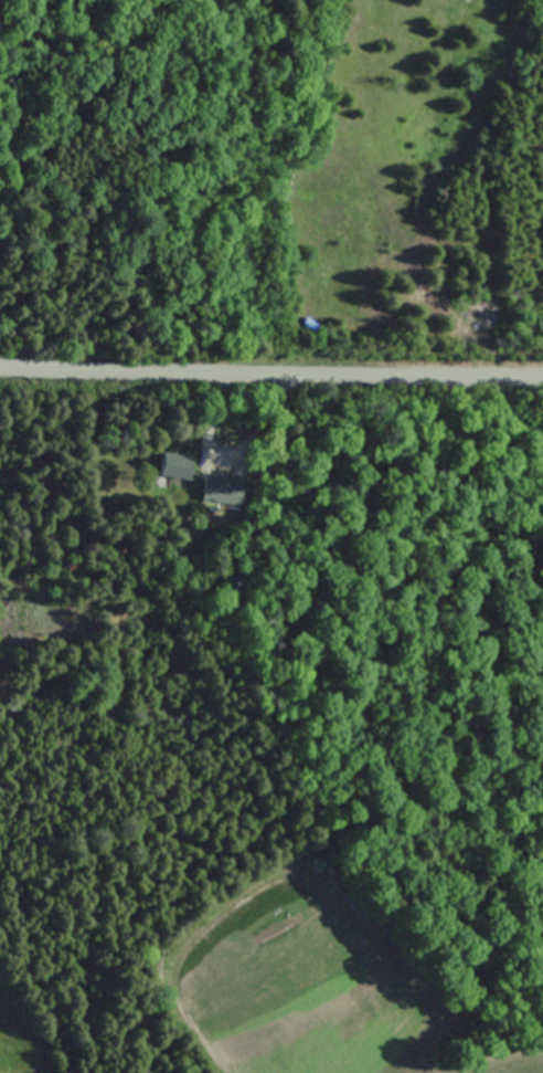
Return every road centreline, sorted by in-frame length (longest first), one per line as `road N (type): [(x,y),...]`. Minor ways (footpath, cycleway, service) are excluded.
road 1 (residential): [(542,388),(0,375)]

